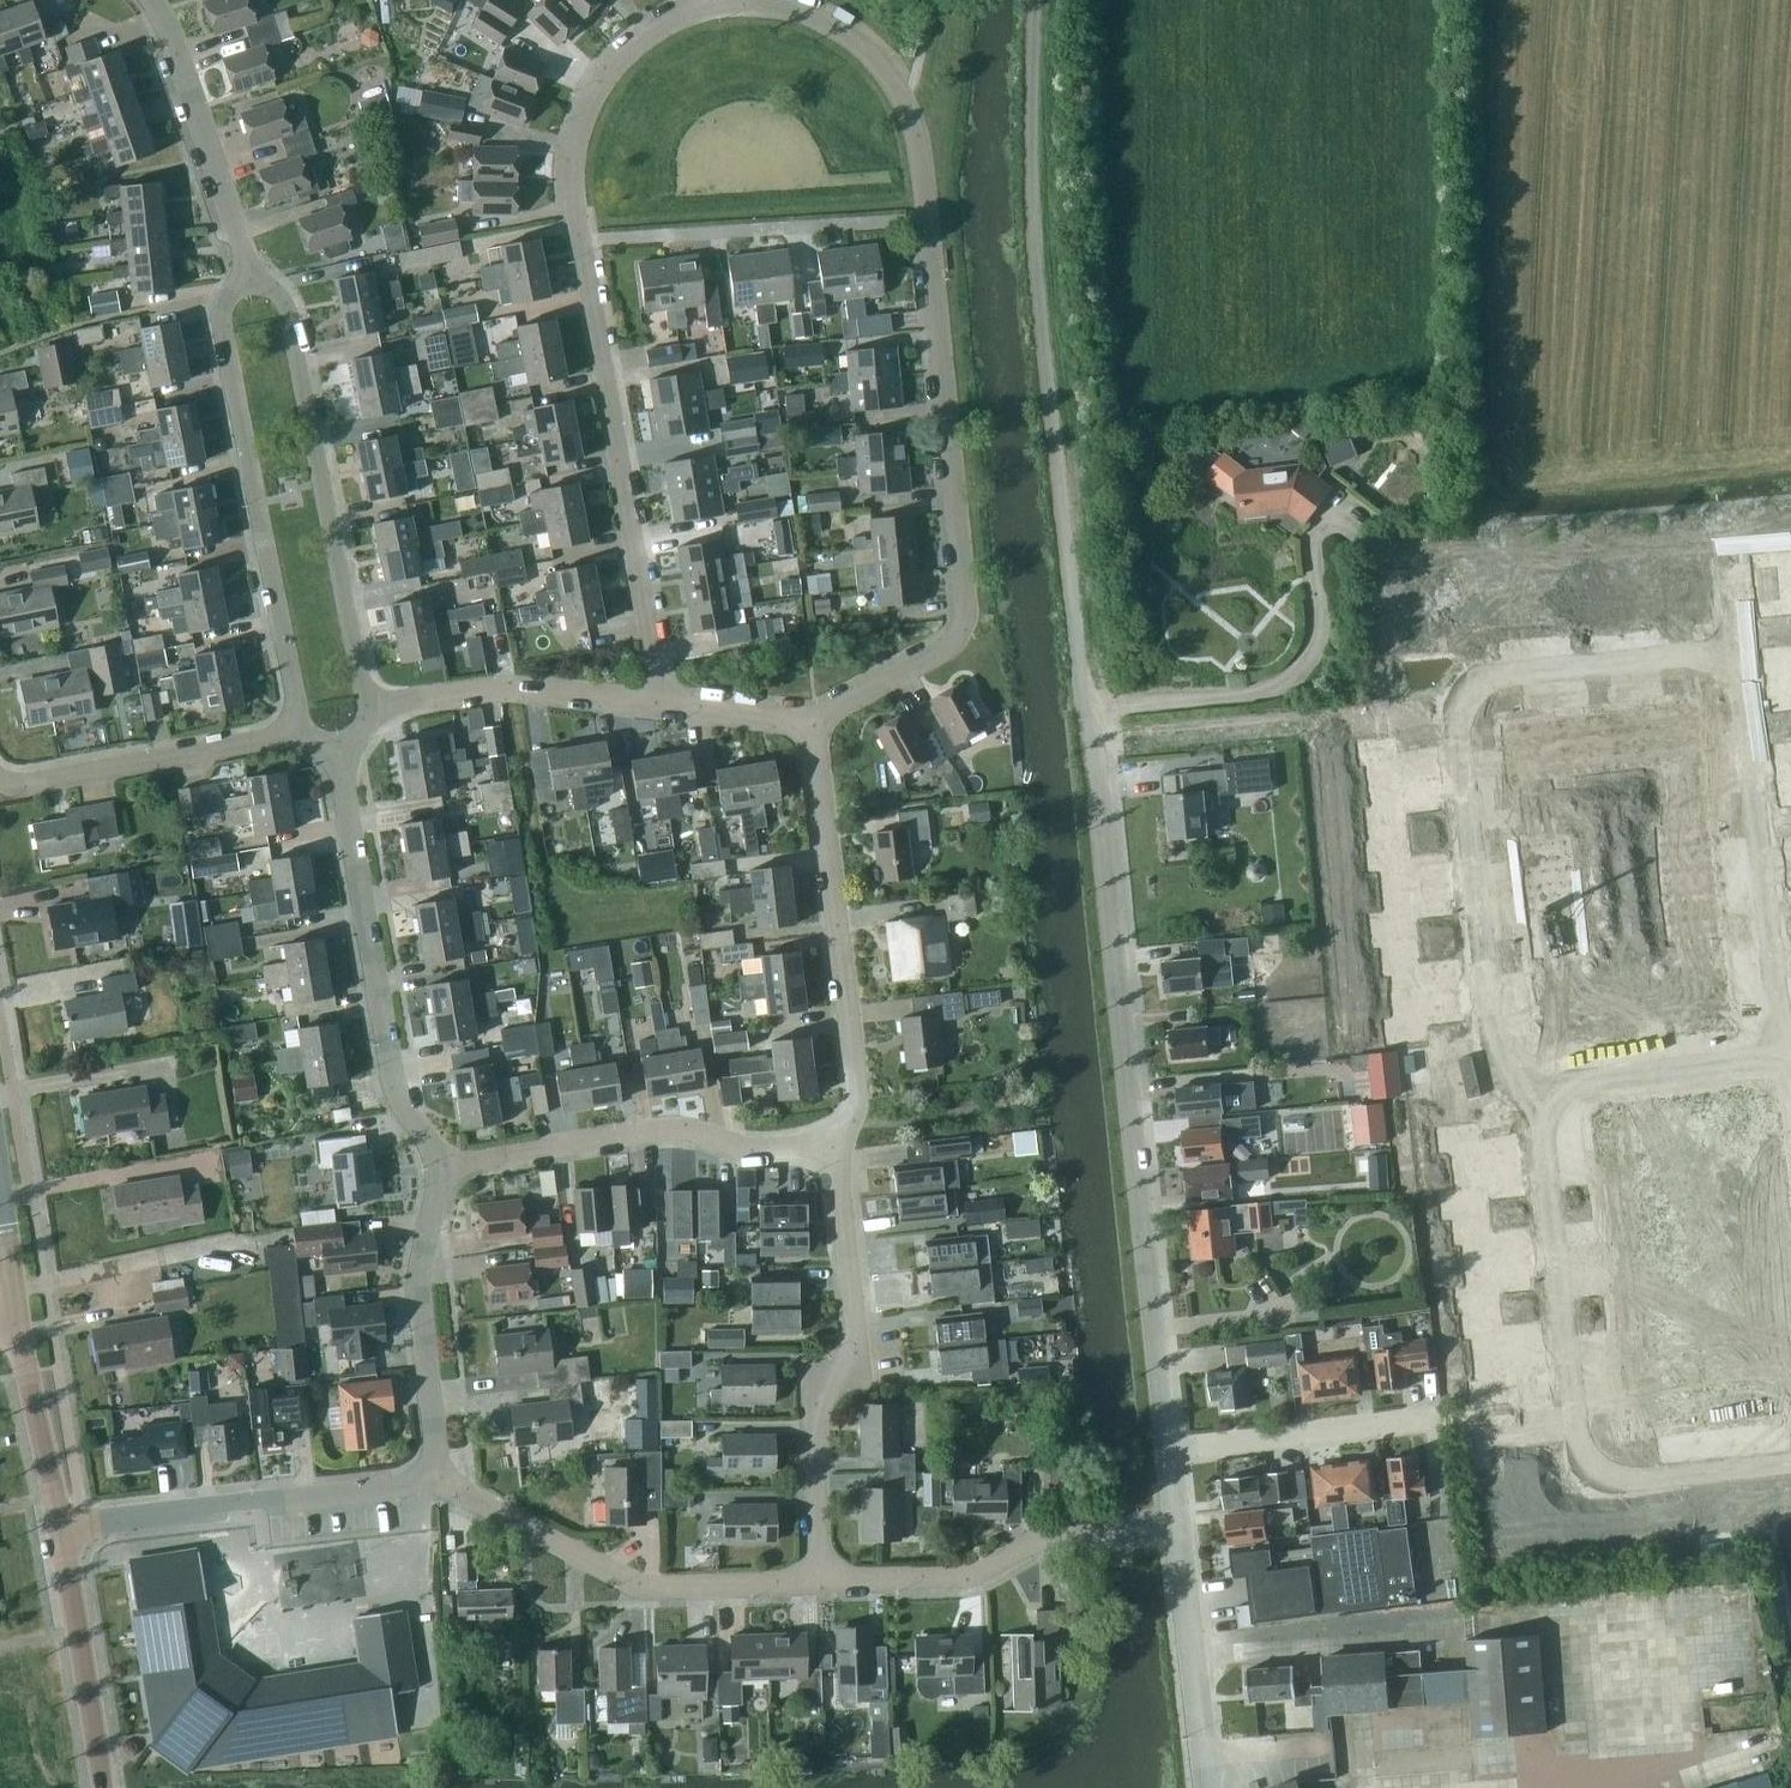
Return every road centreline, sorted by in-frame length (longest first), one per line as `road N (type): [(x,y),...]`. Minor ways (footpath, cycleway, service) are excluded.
road 1 (unclassified): [(1169,1455),(1040,299),(1046,0)]
road 2 (residential): [(759,0),(795,4),(858,36),(905,86),(929,169),(973,636),(813,728)]
road 3 (residential): [(666,705),(576,199),(583,124),(616,65),(665,19),(717,0)]
road 4 (residential): [(1732,651),(1545,673),(1475,695),(1462,725),(1463,773),(1492,1018),(1510,1061),(1534,1085)]
road 5 (residential): [(1534,1085),(1588,1478),(1790,1460)]
road 6 (residential): [(248,274),(296,323),(364,713)]
road 7 (residential): [(297,725),(223,336),(248,274)]
road 8 (residential): [(821,1576),(816,1398),(859,1352),(844,1208),(828,1145)]
road 9 (residential): [(438,1170),(395,1085),(335,754)]
road 10 (residential): [(828,1145),(859,1096),(813,728)]
road 11 (residential): [(442,1487),(620,1589),(821,1576)]
road 12 (residential): [(1777,1052),(1732,651)]
road 13 (residential): [(438,1170),(671,1121),(764,1154),(828,1145)]
road 14 (residential): [(69,1534),(442,1487)]
road 15 (residential): [(821,1576),(975,1571),(1051,1531),(1175,1518)]
road 16 (residential): [(442,1487),(419,1280),(438,1170)]
road 17 (residential): [(666,705),(498,684),(364,713)]
road 18 (residential): [(297,725),(5,793)]
road 19 (residential): [(248,274),(168,24),(151,0)]
road 20 (unclassified): [(1208,1787),(1175,1518)]
road 21 (residential): [(1169,1455),(1422,1422)]
road 22 (secondary): [(101,1787),(69,1534)]
road 23 (residential): [(1534,1085),(1777,1052)]
road 24 (secondary): [(69,1534),(18,1325)]
road 25 (residential): [(813,728),(666,705)]
road 26 (residential): [(1732,651),(1728,529)]

